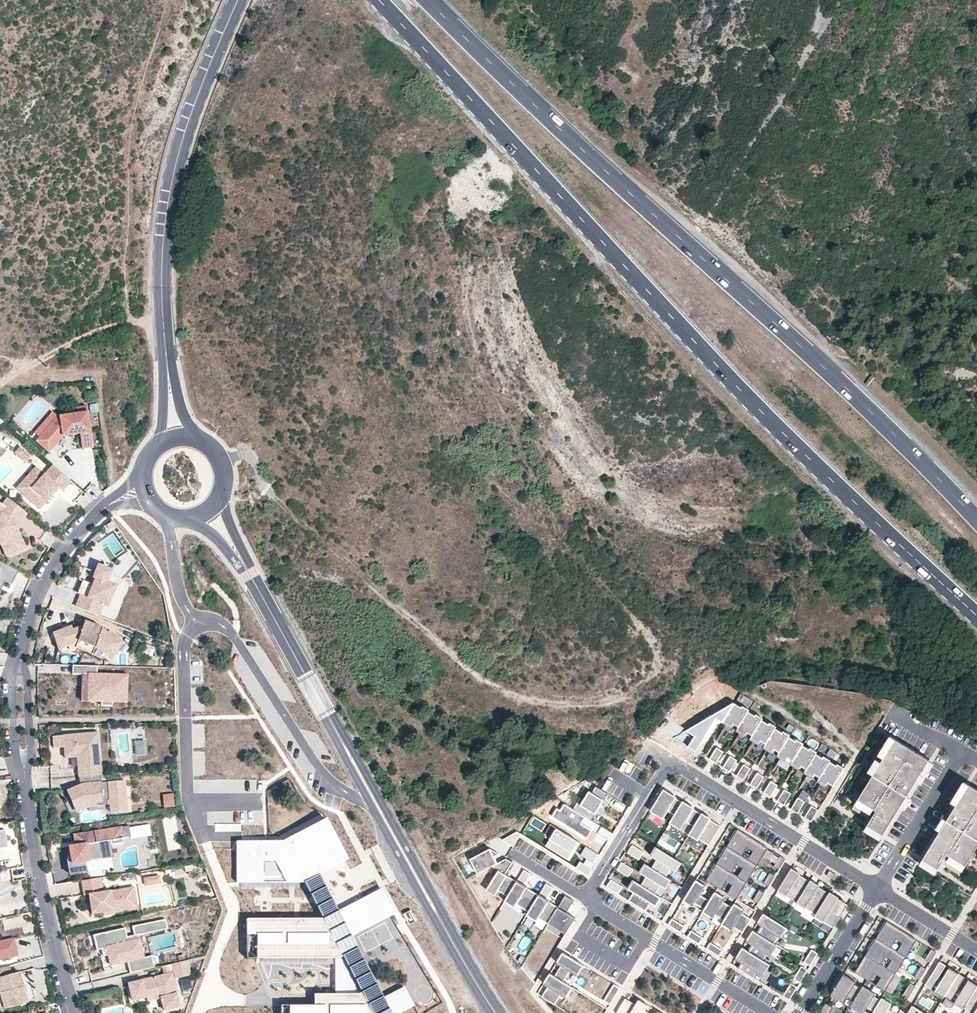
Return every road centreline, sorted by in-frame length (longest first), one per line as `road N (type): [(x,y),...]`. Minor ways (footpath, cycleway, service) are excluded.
road 1 (trunk): [(379,0),(727,377),(976,619)]
road 2 (trunk): [(976,515),(836,375),(580,149),(426,0)]
road 3 (residential): [(878,889),(670,762),(584,897),(766,1012)]
road 4 (tertiary): [(264,597),(496,1012)]
road 5 (tertiary): [(238,0),(199,91),(169,199),(164,326)]
road 6 (residential): [(25,784),(40,886),(76,1012)]
road 7 (track): [(0,356),(24,367),(88,333),(164,326)]
road 8 (residential): [(104,507),(43,585),(20,657)]
road 9 (residential): [(800,1012),(878,889)]
road 10 (residential): [(20,657),(11,702),(25,784)]
road 11 (residential): [(25,784),(30,722),(20,657)]

